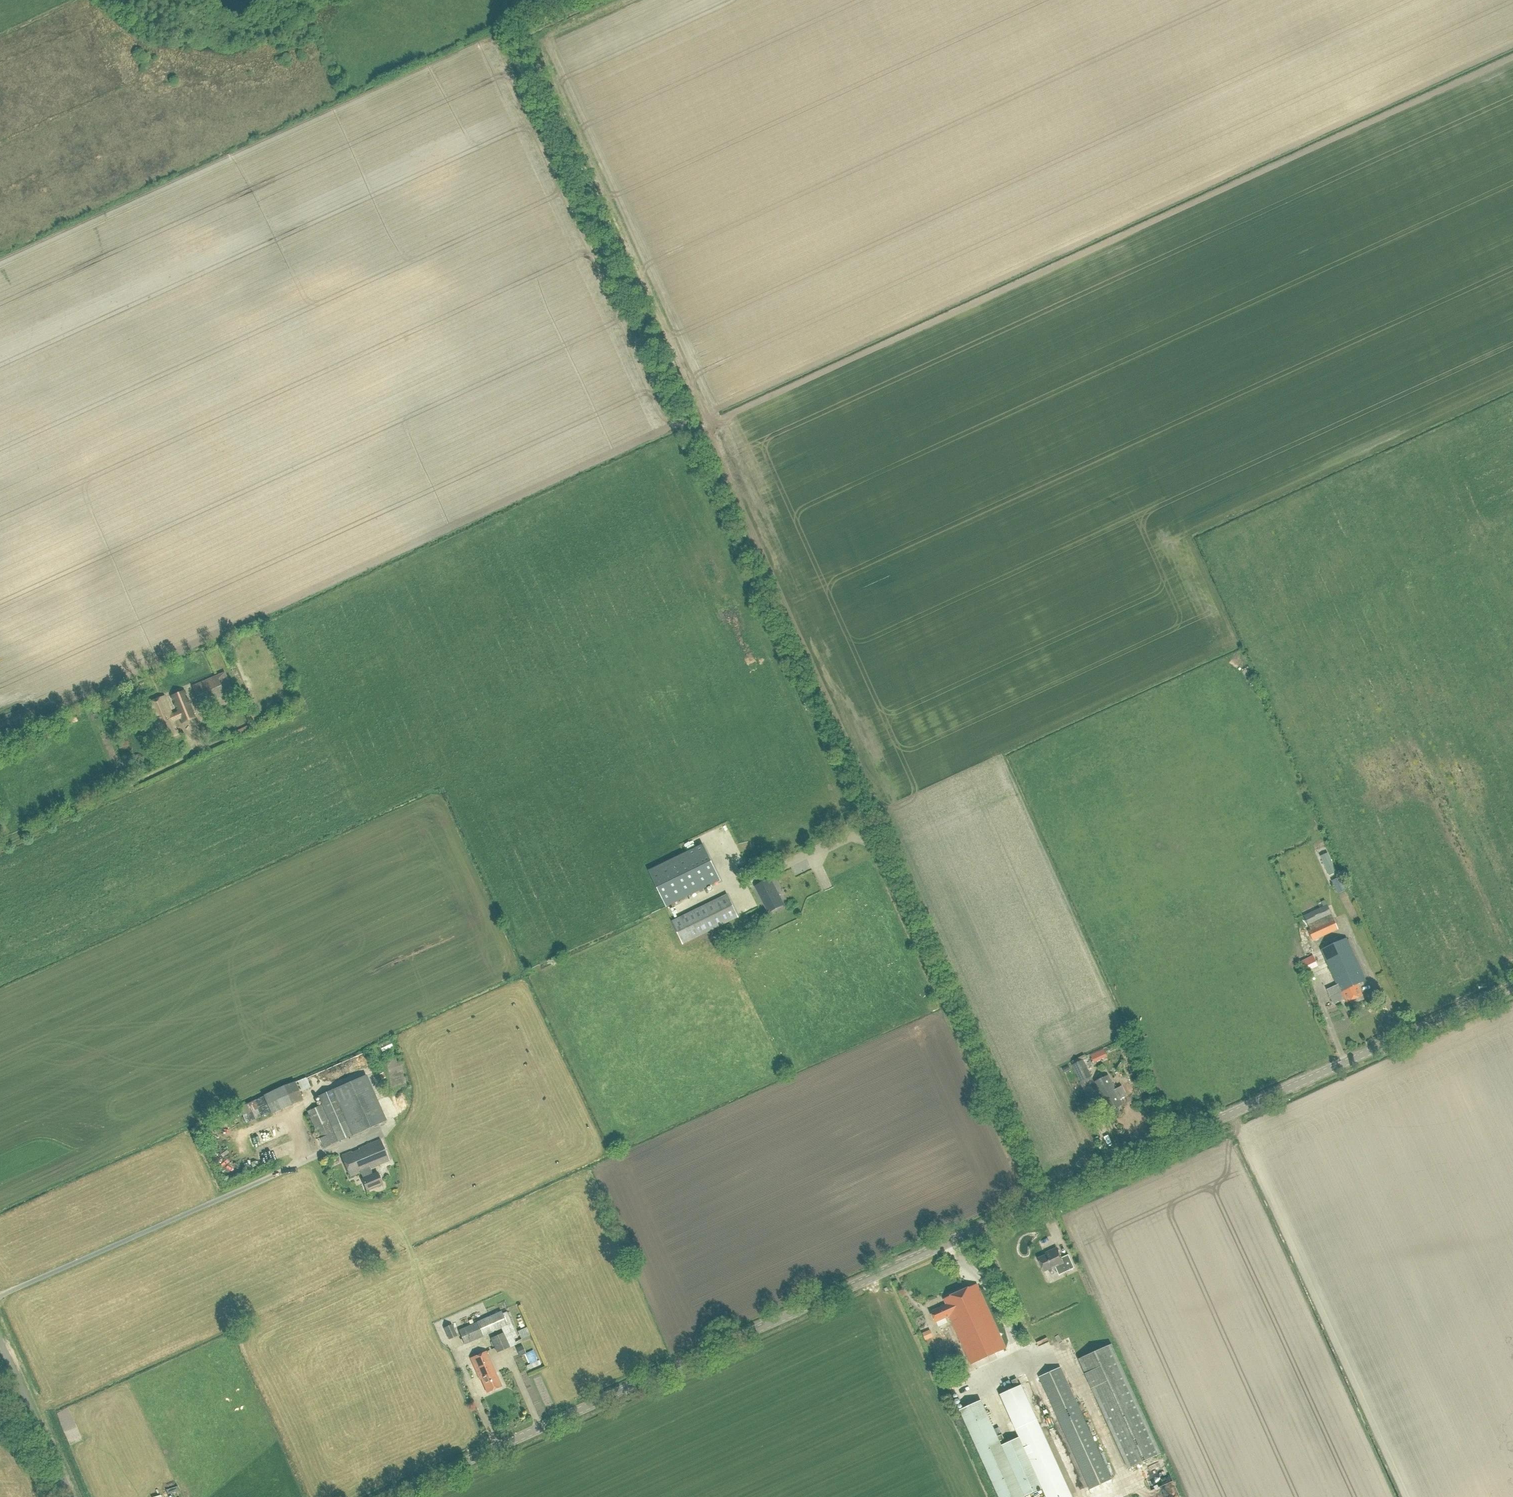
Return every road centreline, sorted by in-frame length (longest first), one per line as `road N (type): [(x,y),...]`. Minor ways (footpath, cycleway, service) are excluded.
road 1 (track): [(1049,1197),(536,45)]
road 2 (tertiary): [(388,1496),(1512,986)]
road 3 (unclassified): [(69,1496),(0,1342)]

